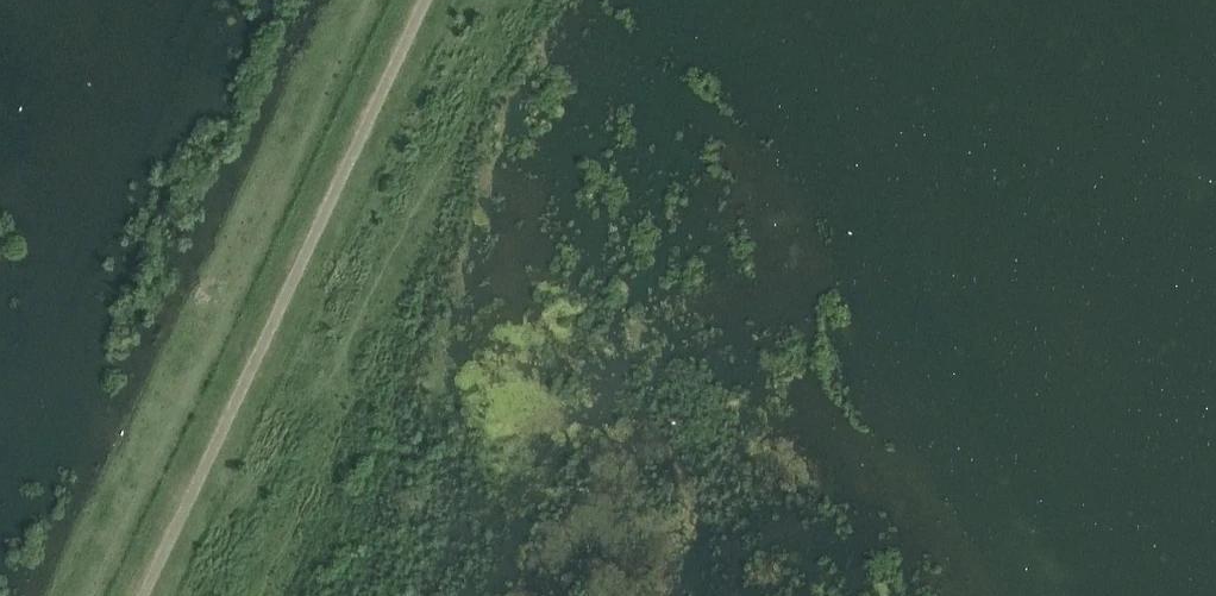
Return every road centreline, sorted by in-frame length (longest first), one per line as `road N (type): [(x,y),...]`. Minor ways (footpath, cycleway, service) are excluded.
road 1 (track): [(144,595),(426,0)]

